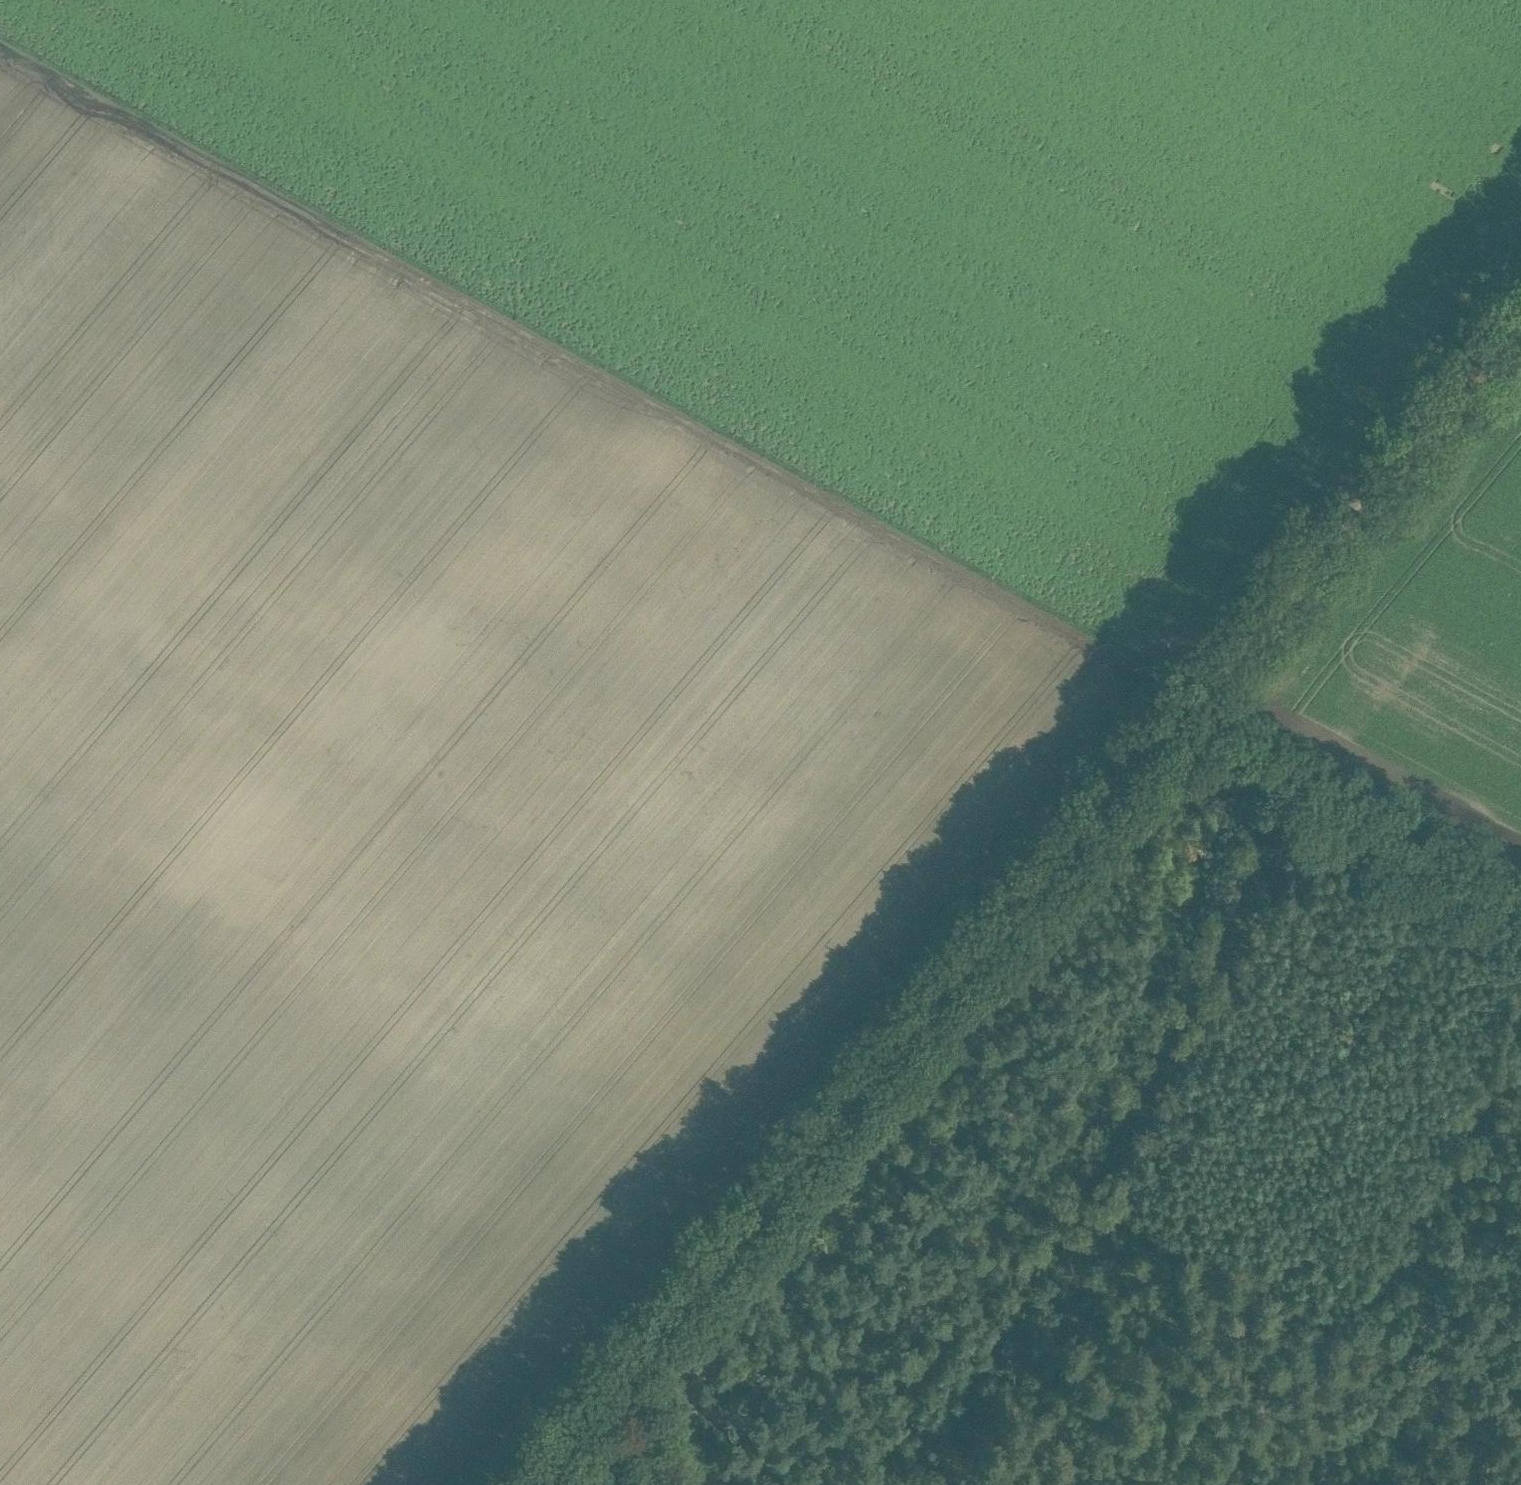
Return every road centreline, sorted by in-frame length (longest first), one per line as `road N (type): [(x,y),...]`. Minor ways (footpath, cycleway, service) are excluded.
road 1 (track): [(515,1484),(1520,307)]
road 2 (track): [(1520,894),(1181,706)]
road 3 (track): [(673,1484),(643,1335)]

